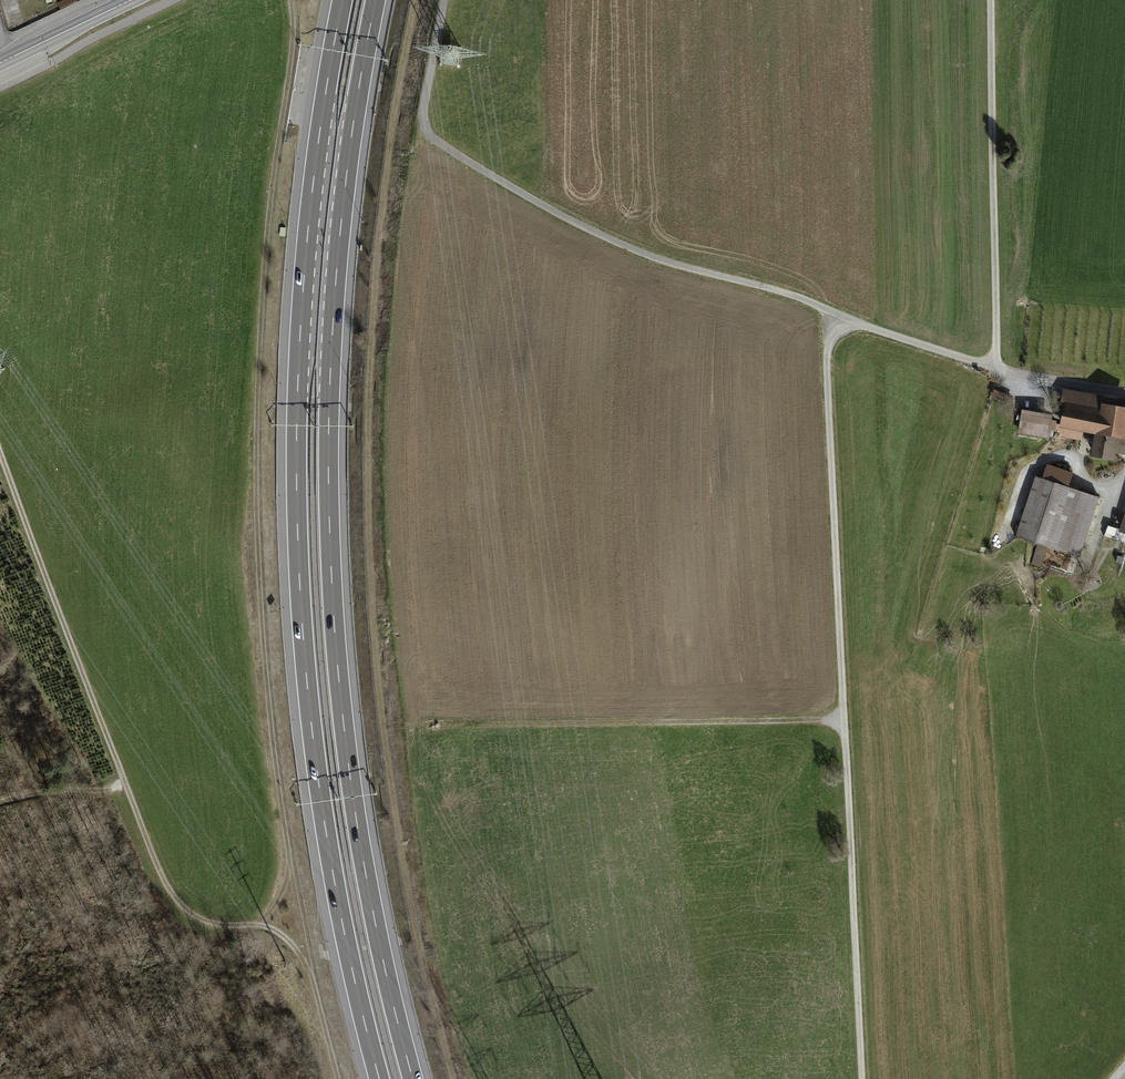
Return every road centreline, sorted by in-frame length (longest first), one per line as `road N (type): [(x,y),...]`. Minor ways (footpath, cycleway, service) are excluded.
road 1 (track): [(457,1078),(415,913),(375,610),(373,359),(400,87),(418,0)]
road 2 (motorway): [(413,1078),(359,836),(330,535),(336,275),(376,0)]
road 3 (motorway): [(342,0),(300,329),(299,581),(327,841),(379,1078)]
road 4 (track): [(339,1078),(294,883),(264,648),(257,388),(292,43),(290,0)]
road 5 (track): [(859,1078),(828,363),(839,314)]
road 6 (track): [(259,924),(206,921),(186,911),(158,871),(0,435)]
road 7 (track): [(841,721),(449,731)]
road 8 (track): [(990,0),(996,368)]
road 9 (secondary): [(126,2),(0,63)]
road 10 (residential): [(1124,391),(996,368)]
road 11 (track): [(0,802),(126,787)]
road 12 (track): [(311,970),(294,946),(259,924),(294,883)]

